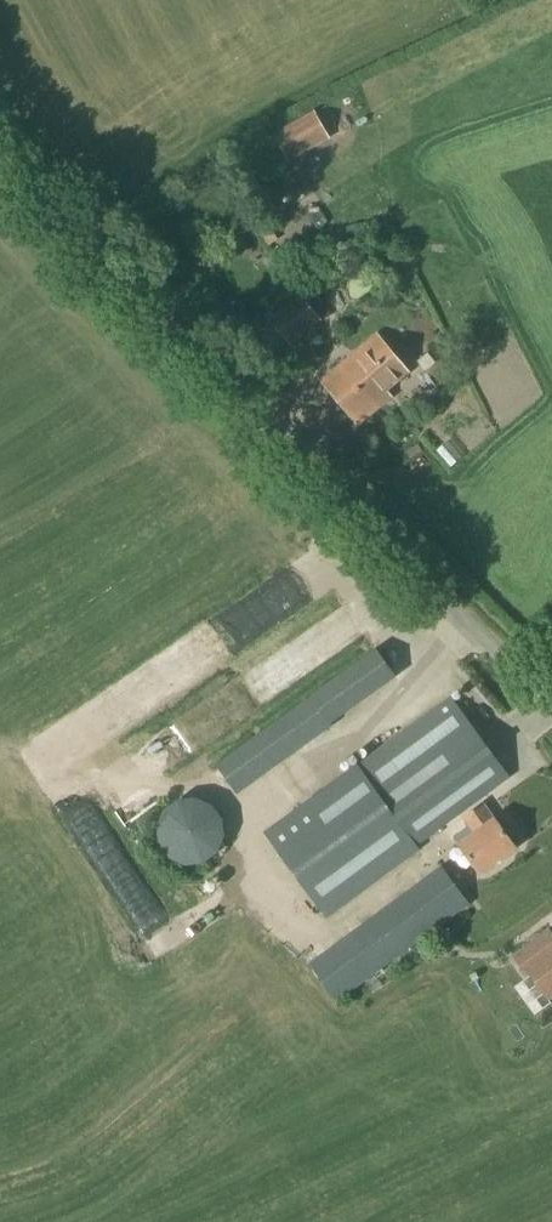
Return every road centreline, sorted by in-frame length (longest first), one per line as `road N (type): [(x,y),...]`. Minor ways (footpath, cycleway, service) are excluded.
road 1 (unclassified): [(551,719),(100,273),(0,145)]

